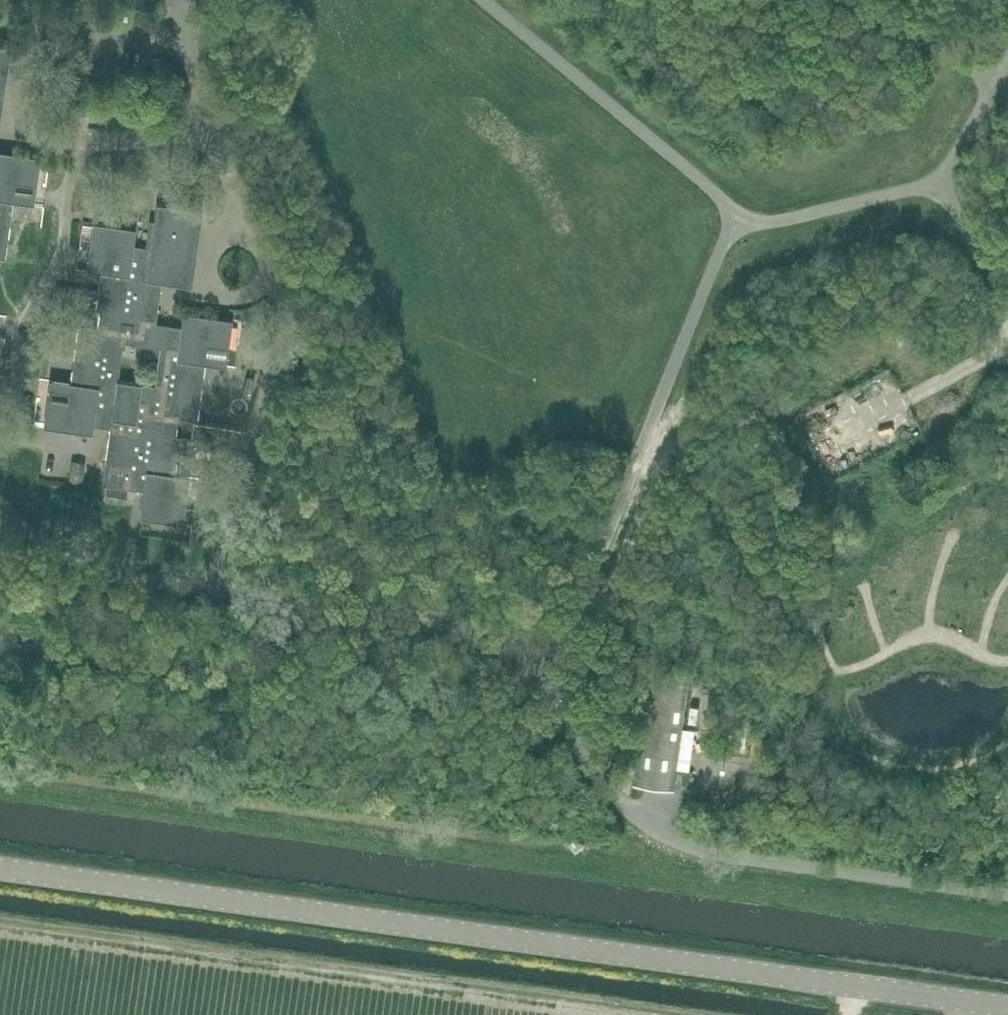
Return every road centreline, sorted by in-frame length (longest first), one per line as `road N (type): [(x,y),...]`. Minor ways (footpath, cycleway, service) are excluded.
road 1 (secondary): [(1007,1005),(0,865)]

